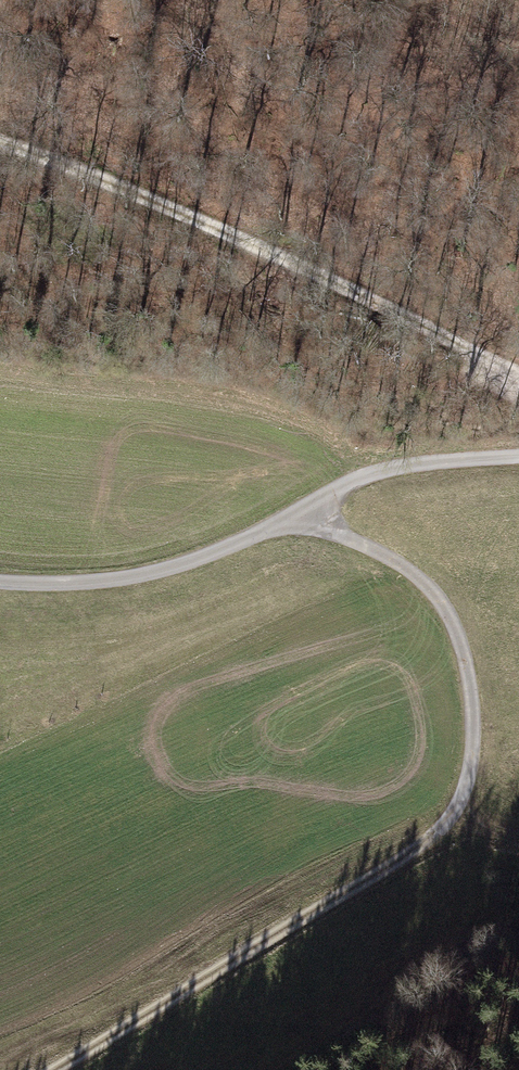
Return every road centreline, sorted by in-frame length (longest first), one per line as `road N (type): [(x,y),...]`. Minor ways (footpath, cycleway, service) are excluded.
road 1 (track): [(286,519),(380,553),(441,603),(472,701),(463,789),(428,839),(53,1069)]
road 2 (track): [(518,372),(248,236),(0,135)]
road 3 (unclassified): [(0,581),(133,576),(286,519)]
road 4 (track): [(286,519),(357,477),(518,455)]

